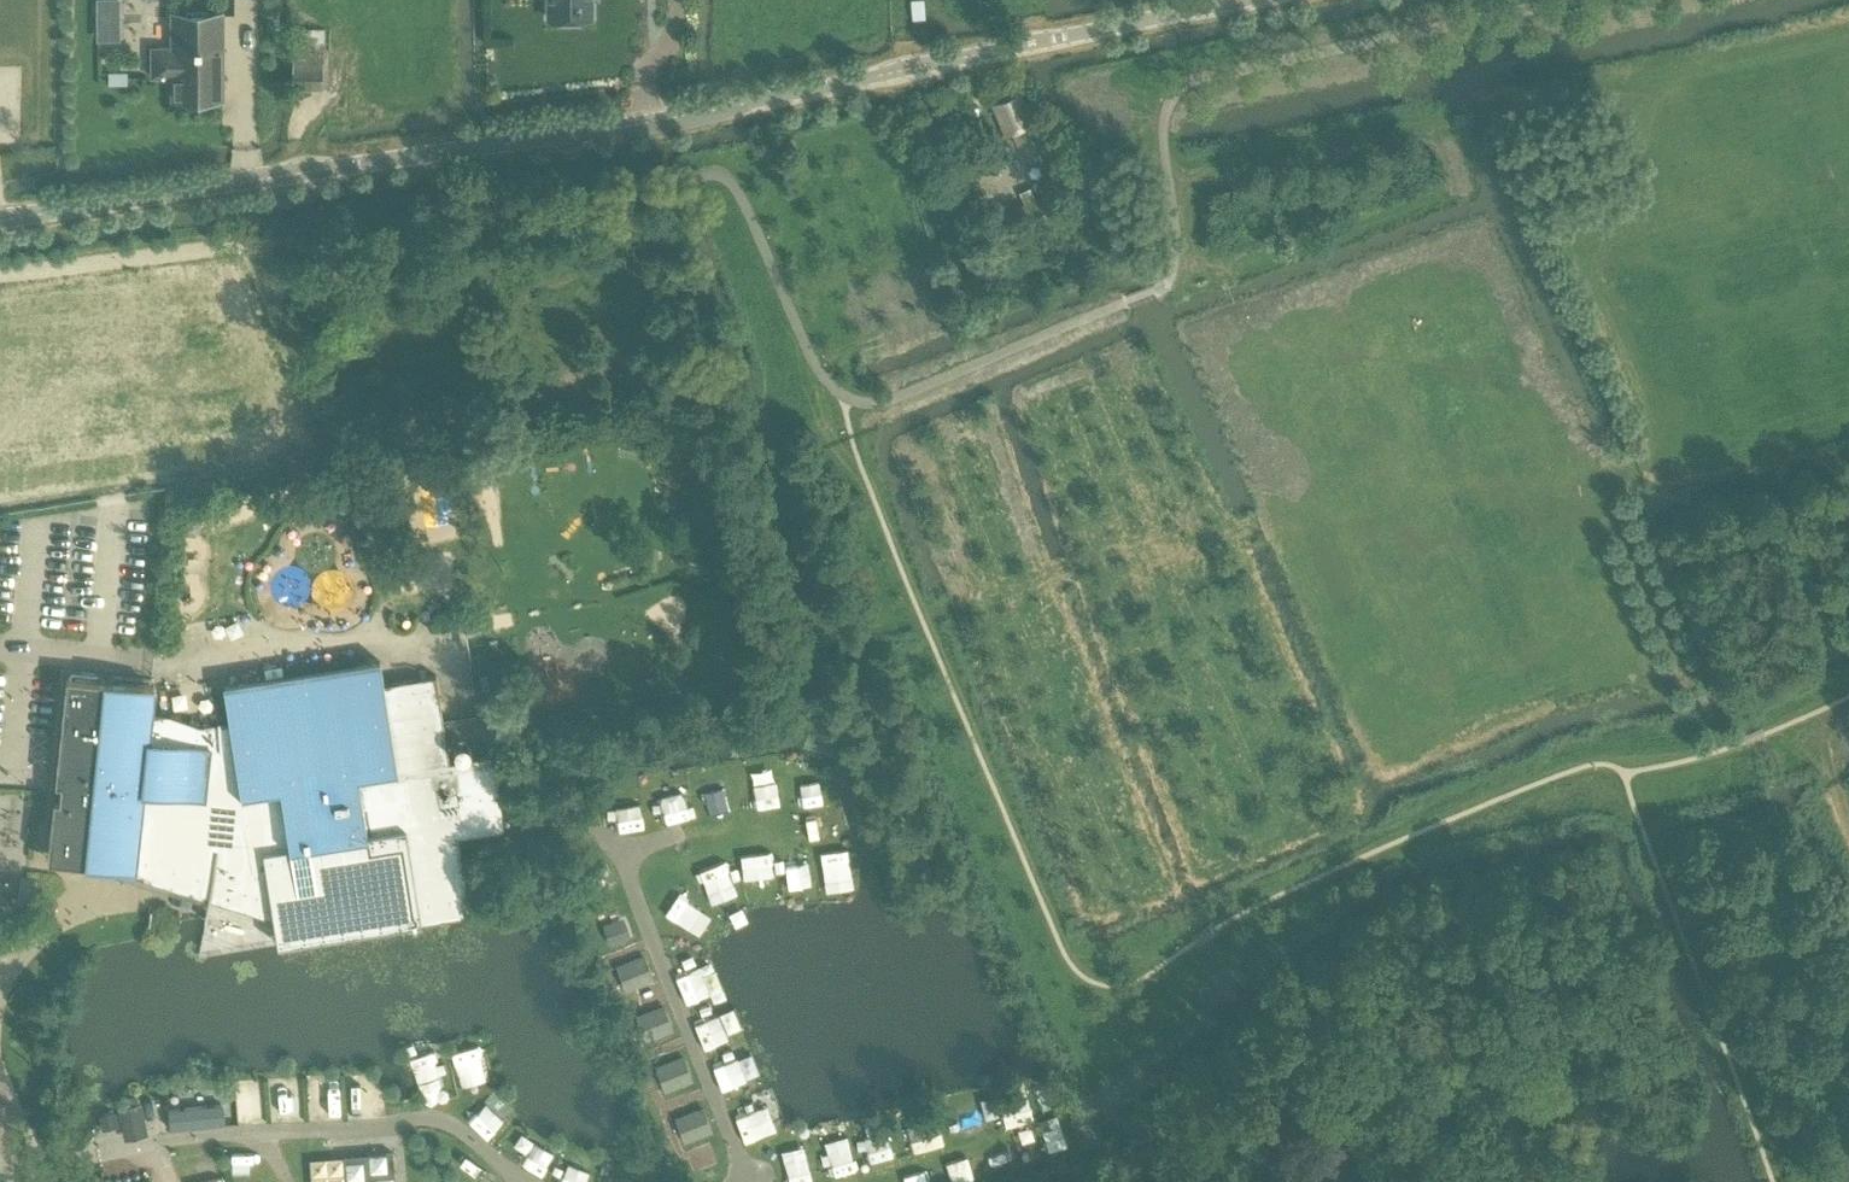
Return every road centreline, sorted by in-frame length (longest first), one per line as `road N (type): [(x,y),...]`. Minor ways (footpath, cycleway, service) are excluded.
road 1 (unclassified): [(0,221),(711,112),(1246,0)]

